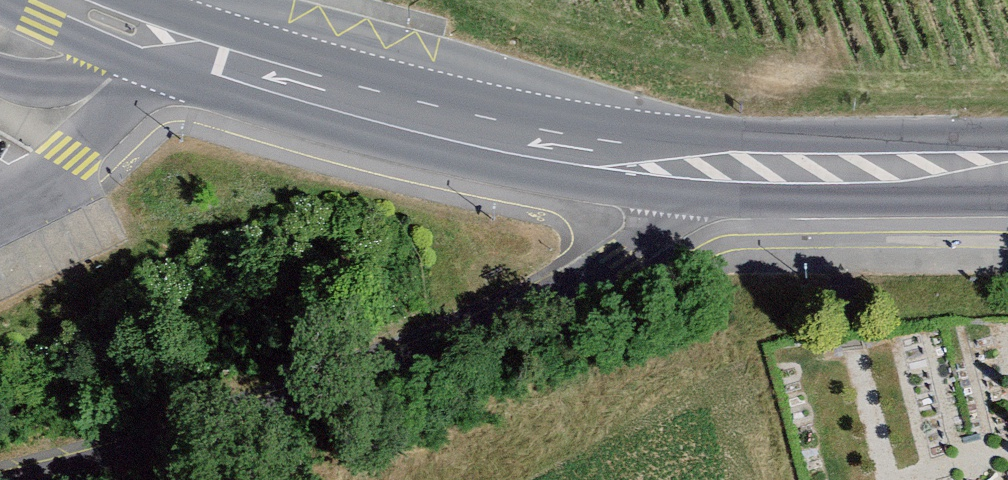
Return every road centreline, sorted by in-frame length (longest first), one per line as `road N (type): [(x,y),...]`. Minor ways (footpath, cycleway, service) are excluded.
road 1 (unclassified): [(13,479),(278,406),(523,312),(640,239),(681,176)]
road 2 (secondary): [(56,0),(168,52),(305,98),(520,156),(681,176)]
road 3 (secondary): [(681,176),(1007,187)]

